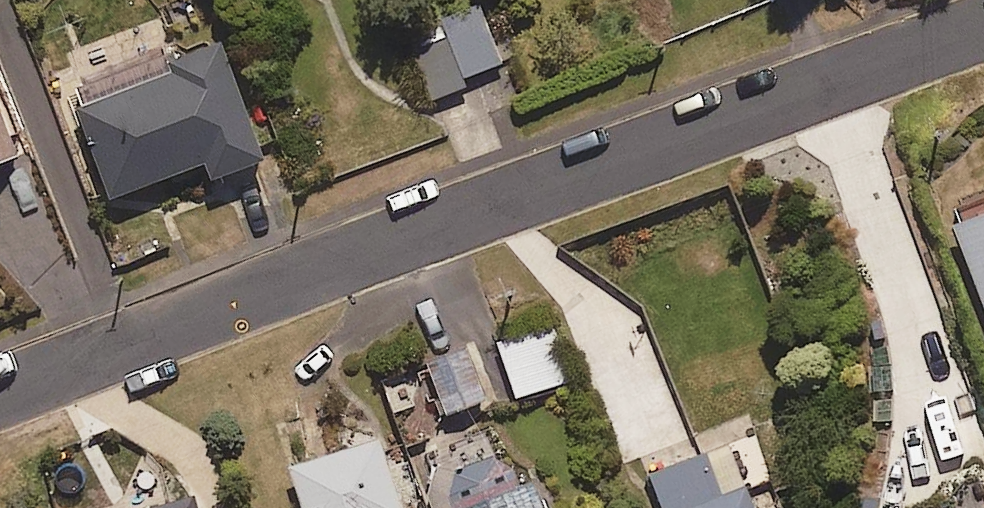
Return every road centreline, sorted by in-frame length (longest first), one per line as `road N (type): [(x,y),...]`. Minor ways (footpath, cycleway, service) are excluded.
road 1 (residential): [(983,13),(0,392)]

